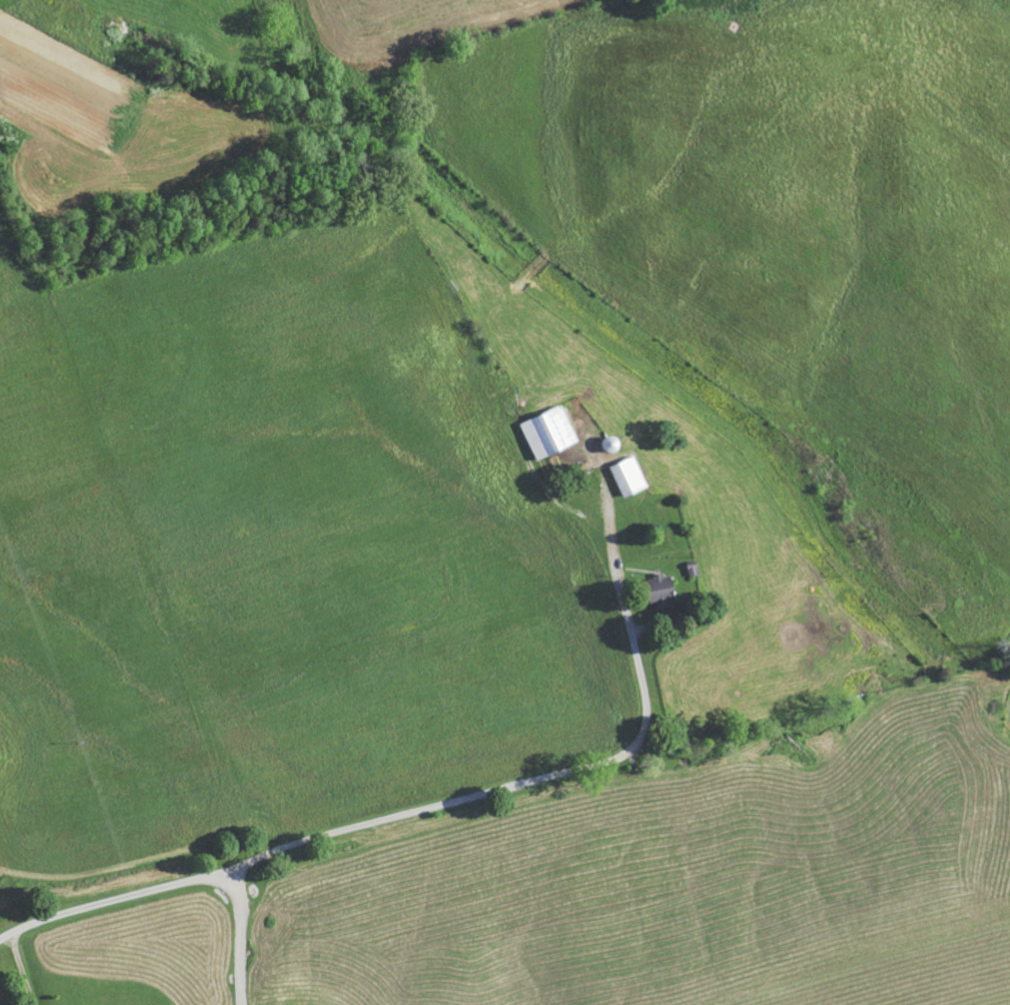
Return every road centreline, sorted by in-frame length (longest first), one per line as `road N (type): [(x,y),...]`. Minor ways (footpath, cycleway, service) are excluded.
road 1 (residential): [(0,937),(52,912),(228,871),(302,838),(617,755),(637,742),(644,724),(617,580)]

